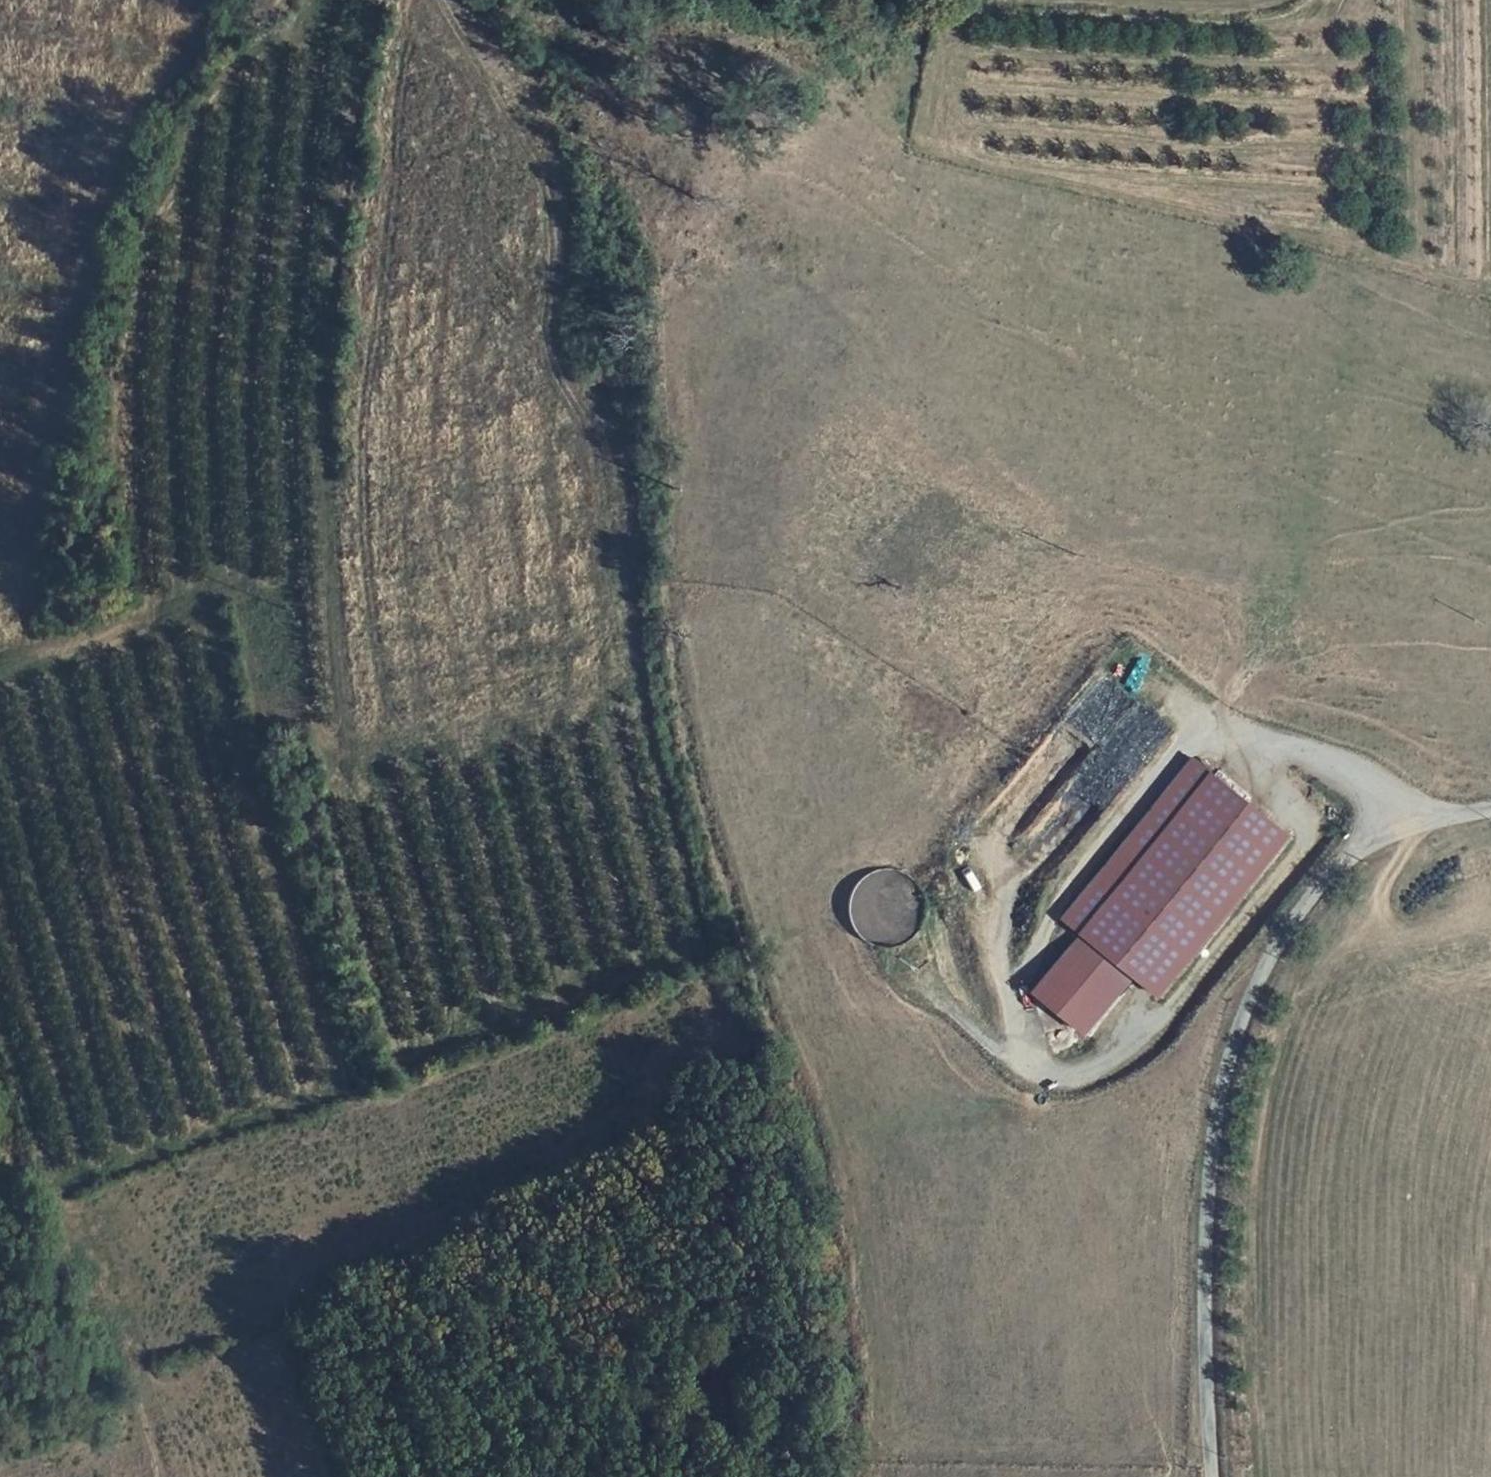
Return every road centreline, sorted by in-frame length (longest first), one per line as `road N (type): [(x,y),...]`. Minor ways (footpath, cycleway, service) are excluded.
road 1 (unclassified): [(1218,1476),(1204,1348),(1205,1220),(1219,1104),(1245,1003),(1282,932),(1337,864),(1411,825),(1490,811)]

